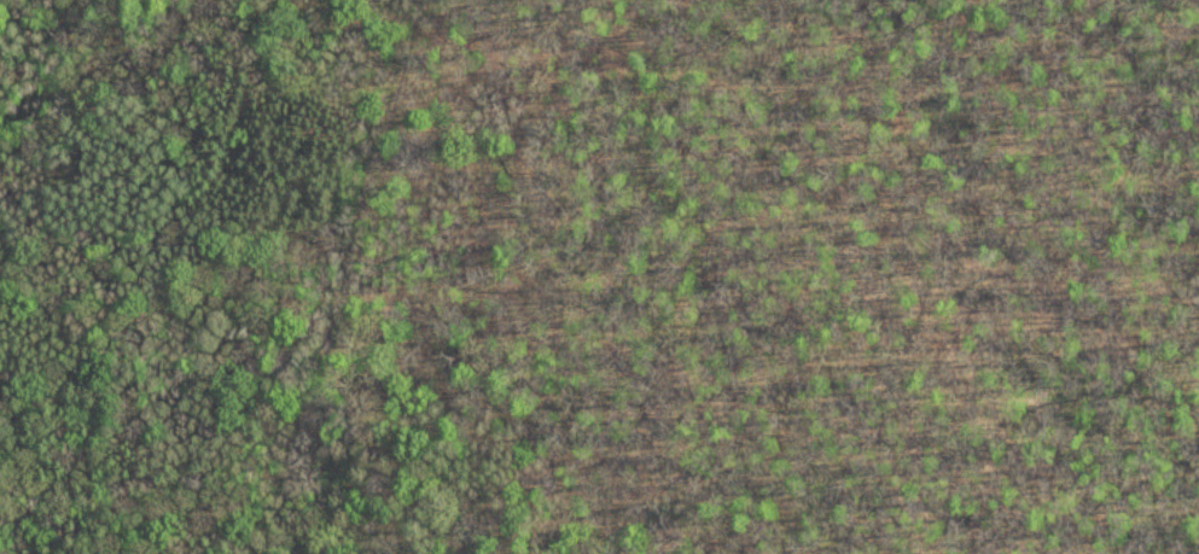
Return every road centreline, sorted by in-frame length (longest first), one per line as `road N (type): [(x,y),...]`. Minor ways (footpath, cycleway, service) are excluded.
road 1 (residential): [(297,505),(421,0)]

